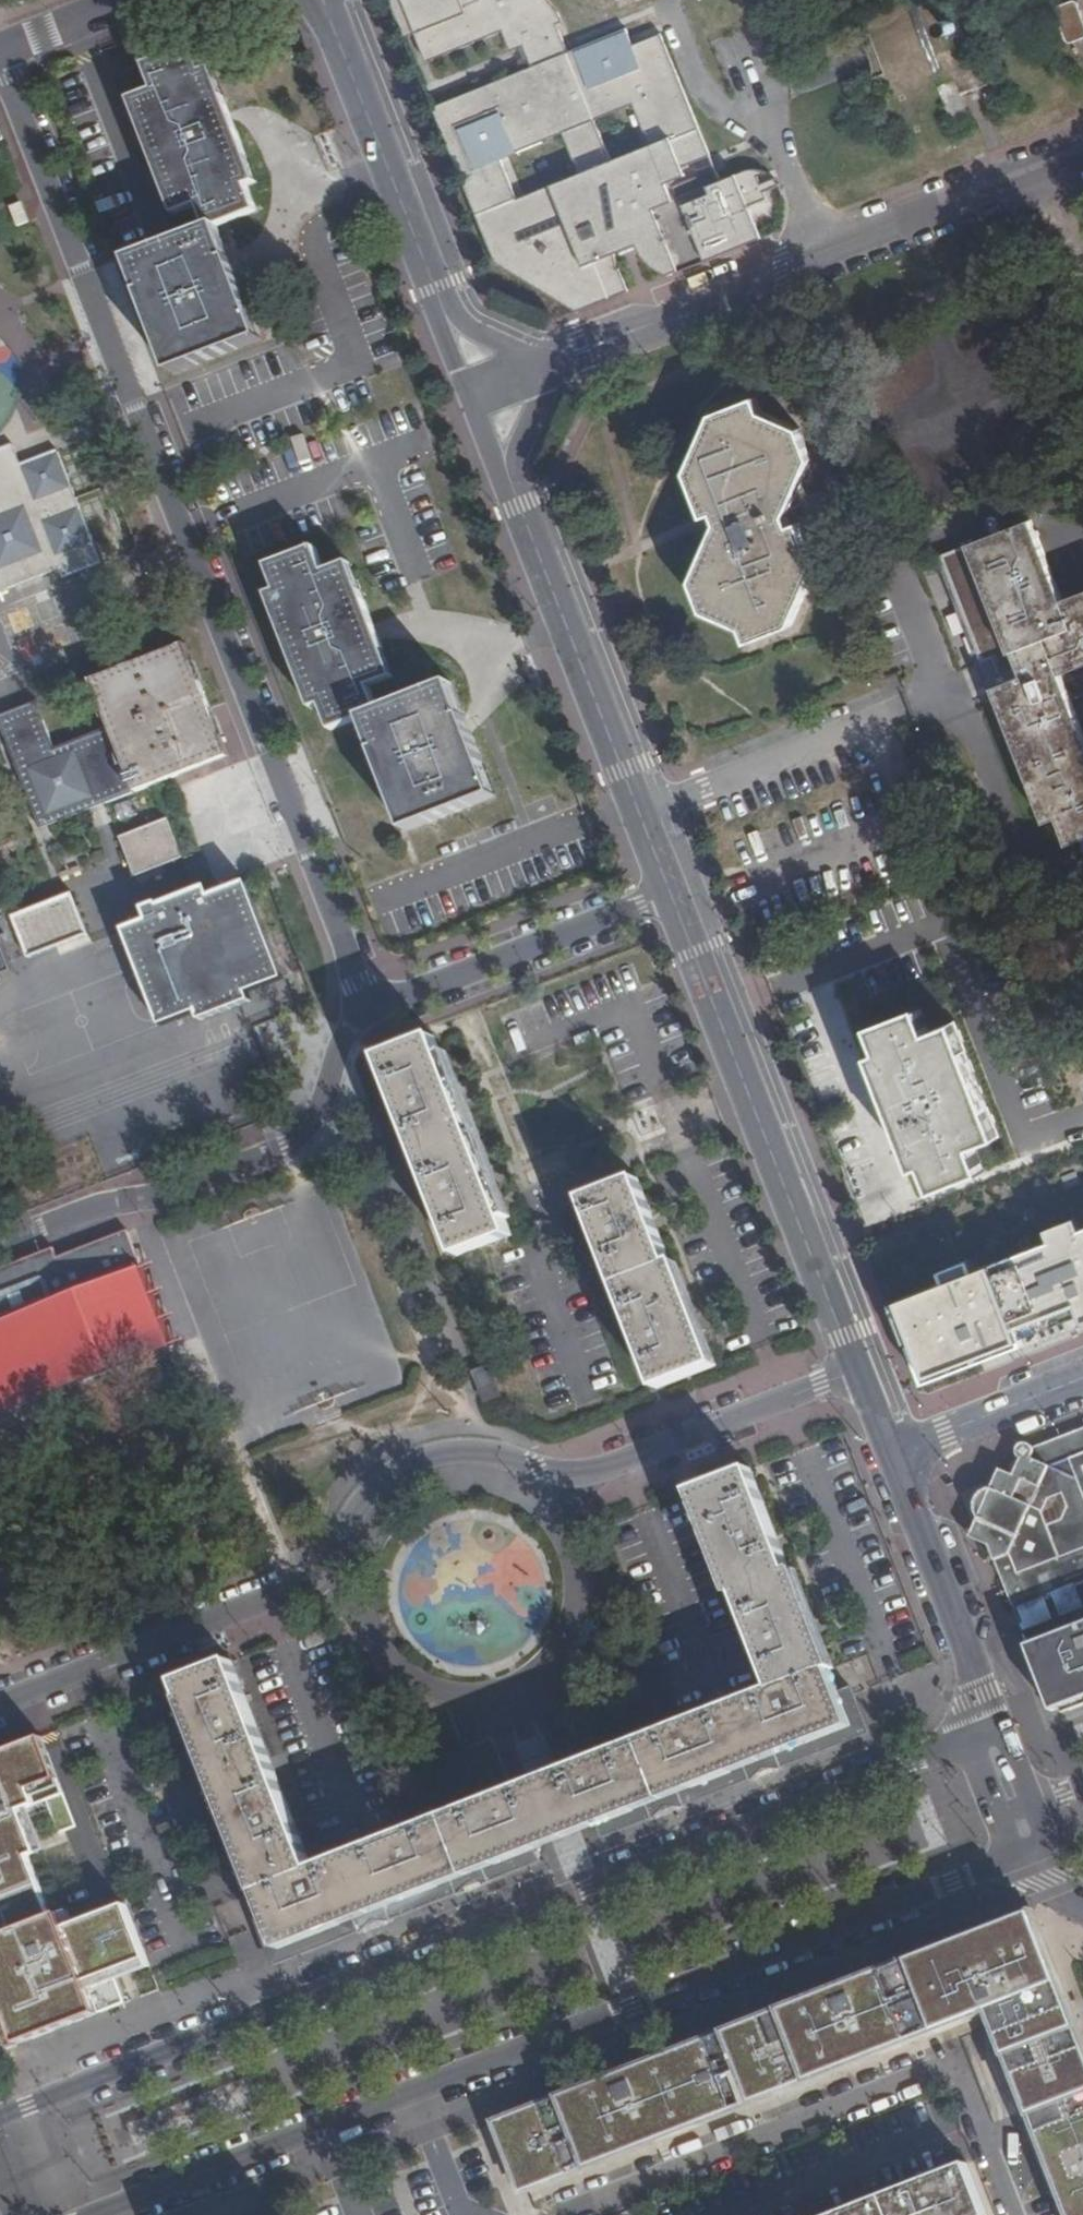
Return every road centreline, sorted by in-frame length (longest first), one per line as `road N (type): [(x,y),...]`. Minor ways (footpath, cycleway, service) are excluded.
road 1 (residential): [(971,1742),(0,2117)]
road 2 (residential): [(366,1006),(0,64)]
road 3 (residential): [(100,2214),(1014,1853)]
road 4 (residential): [(0,1703),(297,1583),(411,1470),(481,1456),(585,1481),(856,1369)]
road 5 (residential): [(533,369),(1082,157)]
road 6 (residential): [(563,2214),(953,2065),(1011,2214)]
road 7 (residential): [(856,1369),(672,895)]
road 8 (residential): [(0,1242),(76,1214),(177,1192),(286,1147),(309,1124),(366,1006)]
road 9 (residential): [(643,816),(940,708),(899,576)]
road 10 (residential): [(643,816),(513,490)]
road 11 (residential): [(366,1006),(672,895)]
road 12 (residential): [(323,0),(438,295)]
road 13 (residential): [(987,1733),(894,1451)]
road 14 (residential): [(894,1451),(1082,1378)]
road 15 (residential): [(0,46),(124,0)]
road 16 (residential): [(513,490),(514,460),(539,395),(533,369)]
road 17 (residential): [(533,369),(438,295)]

